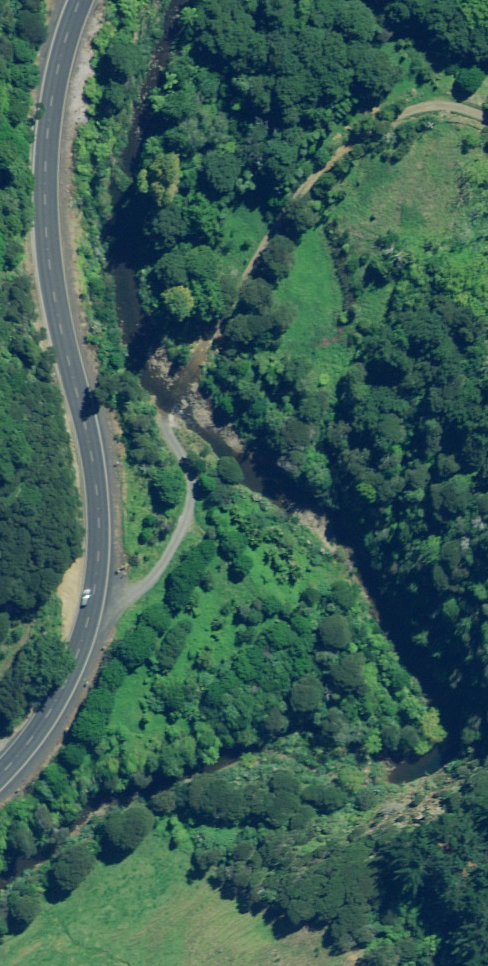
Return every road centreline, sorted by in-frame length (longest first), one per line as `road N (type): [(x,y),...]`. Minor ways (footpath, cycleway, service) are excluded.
road 1 (primary): [(0,776),(44,720),(76,660),(93,600),(95,473),(50,281),(44,221),(54,87),(82,0)]
road 2 (track): [(93,600),(113,600),(161,576),(187,526),(192,490),(164,408),(357,142),(398,116),(437,105),(487,120)]

